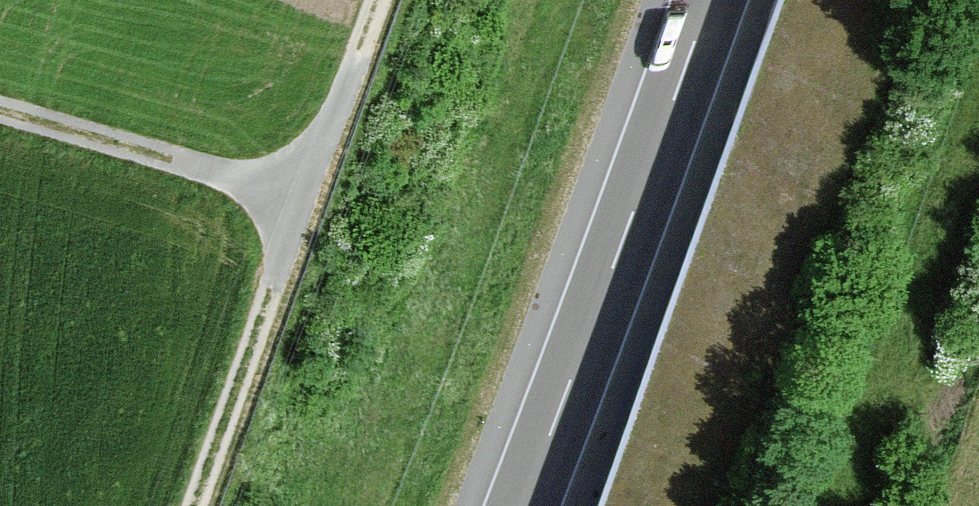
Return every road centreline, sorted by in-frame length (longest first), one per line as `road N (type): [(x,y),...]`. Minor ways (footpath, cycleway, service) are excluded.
road 1 (motorway): [(709,0),(522,505)]
road 2 (motorway): [(670,505),(856,0)]
road 3 (track): [(193,505),(376,0)]
road 4 (track): [(305,197),(0,111)]

